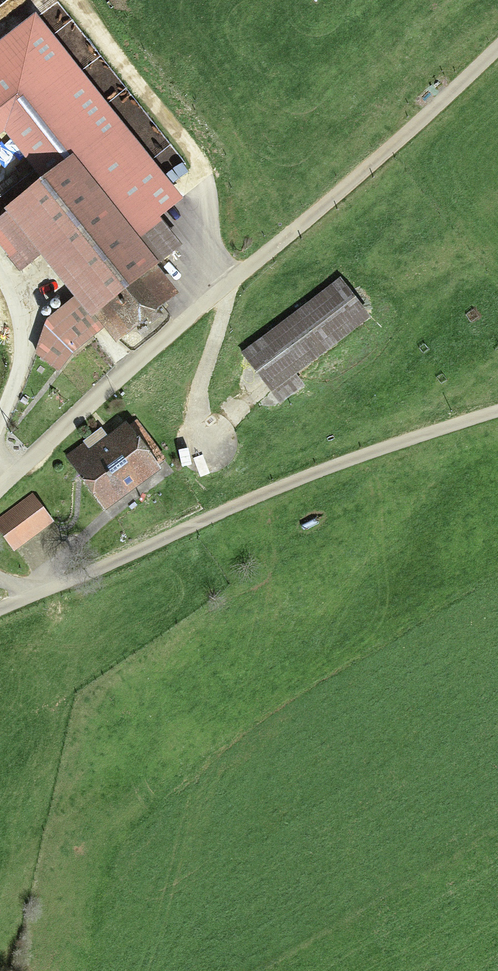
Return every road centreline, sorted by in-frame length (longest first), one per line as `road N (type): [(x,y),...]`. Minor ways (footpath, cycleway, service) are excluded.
road 1 (track): [(0,610),(314,473),(497,409)]
road 2 (track): [(232,281),(497,47)]
road 3 (unclassified): [(0,483),(232,281)]
road 4 (track): [(0,580),(40,593),(94,523),(164,471)]
road 5 (track): [(232,281),(199,381),(196,430)]
road 6 (track): [(0,416),(21,340),(12,291),(0,276)]

